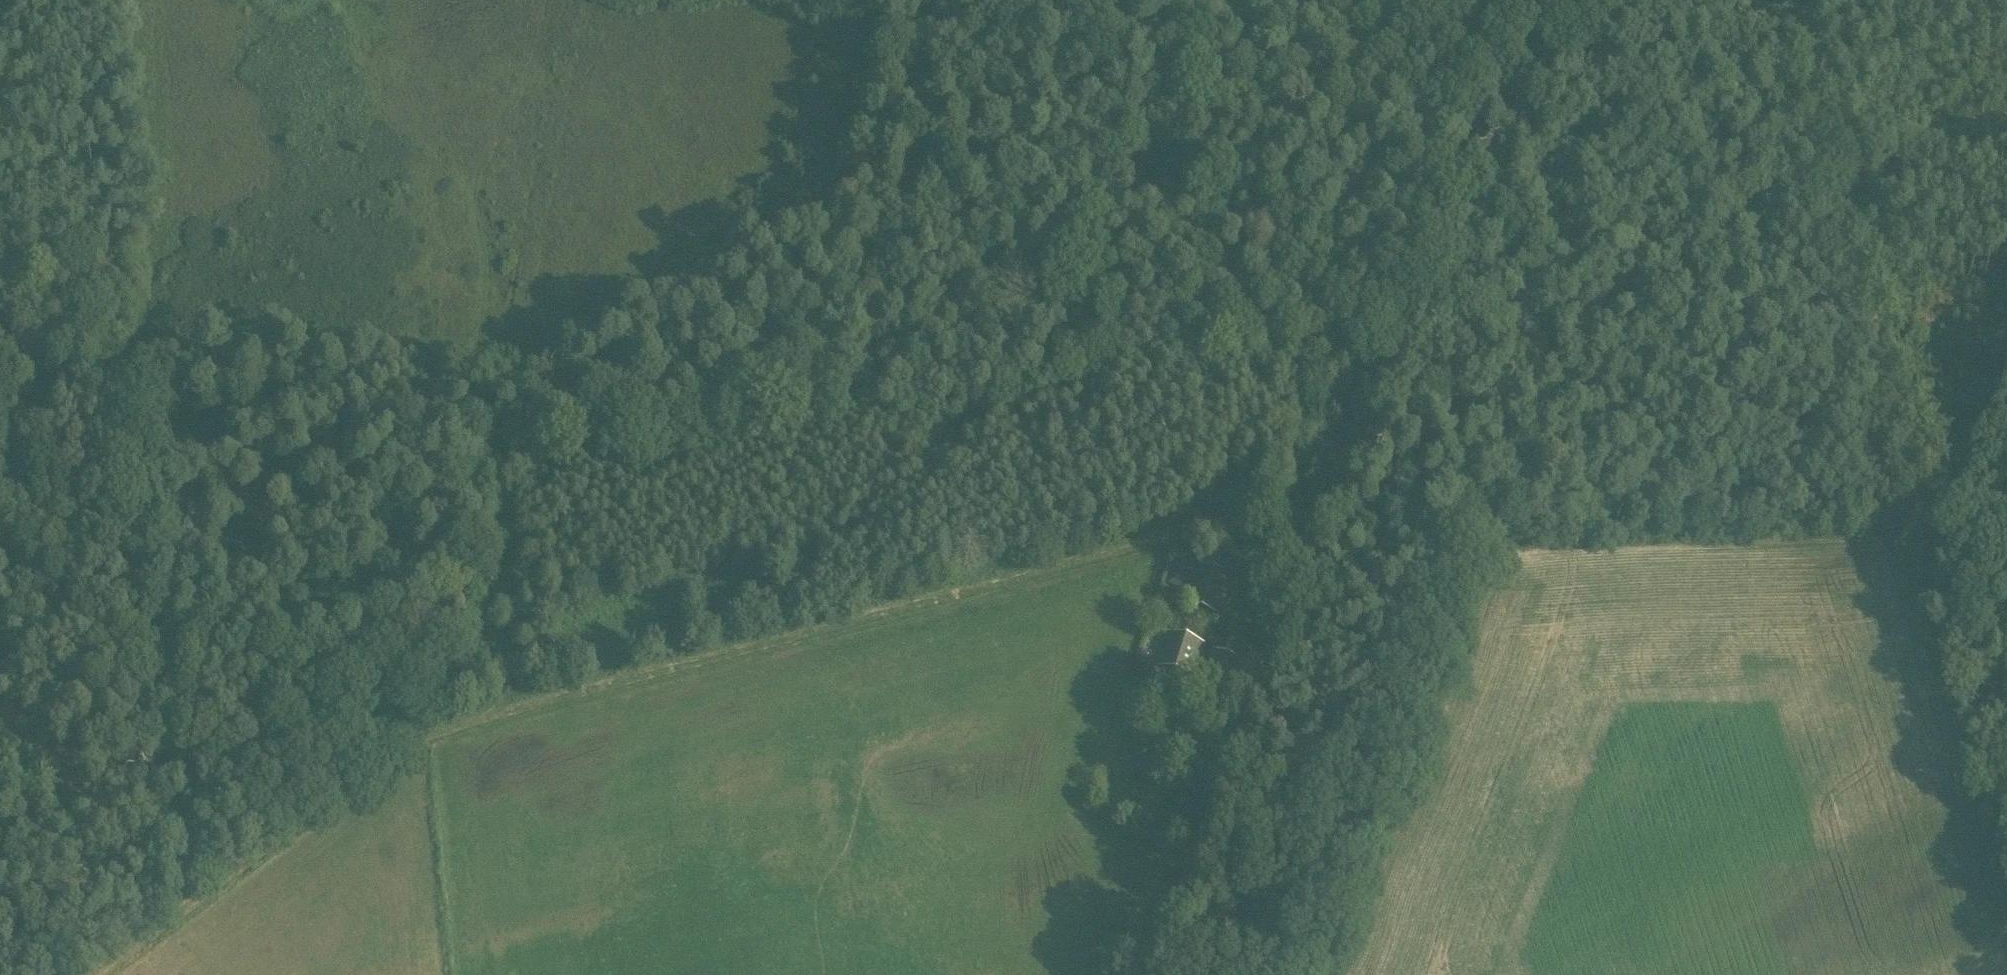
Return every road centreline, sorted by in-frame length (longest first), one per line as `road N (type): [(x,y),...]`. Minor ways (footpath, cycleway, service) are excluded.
road 1 (track): [(1333,503),(406,734),(78,974)]
road 2 (track): [(1333,503),(1522,0)]
road 3 (track): [(1153,974),(1333,503)]

